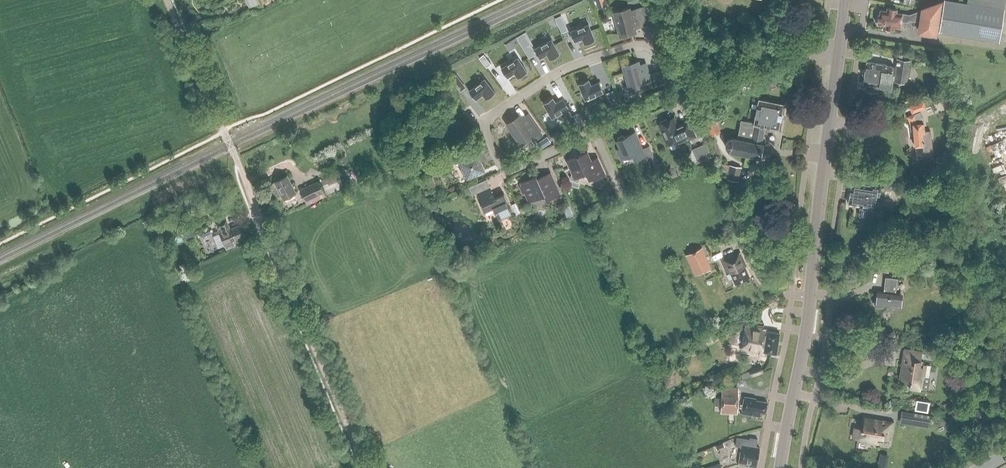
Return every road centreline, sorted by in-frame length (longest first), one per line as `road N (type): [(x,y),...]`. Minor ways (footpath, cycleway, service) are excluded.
road 1 (tertiary): [(780,467),(806,331),(839,54)]
road 2 (residential): [(594,132),(505,172),(486,121),(562,69),(632,45),(653,49),(682,93)]
road 3 (track): [(367,467),(239,165)]
road 4 (residential): [(839,54),(781,50),(682,93)]

